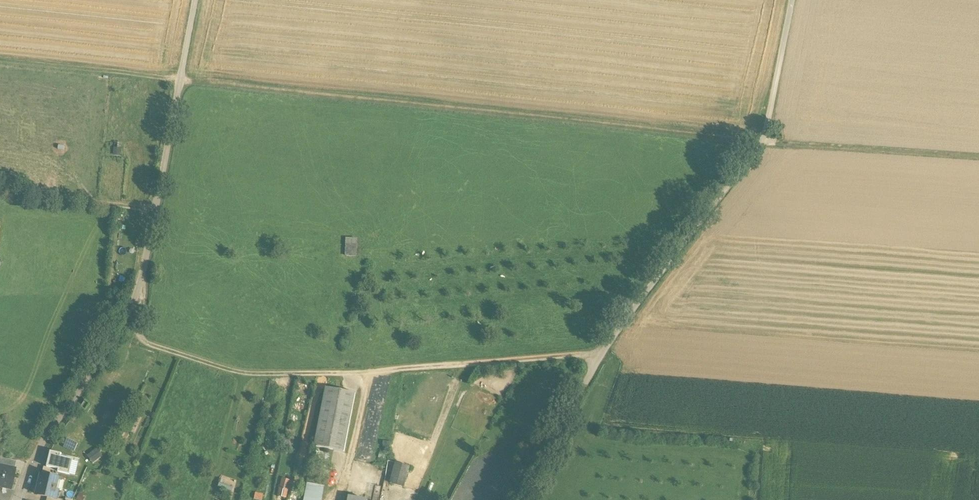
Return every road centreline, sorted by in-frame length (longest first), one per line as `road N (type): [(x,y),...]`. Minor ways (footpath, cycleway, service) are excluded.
road 1 (track): [(978,158),(0,60)]
road 2 (track): [(517,499),(601,357),(755,152),(791,0)]
road 3 (track): [(119,336),(241,375),(601,357)]
road 4 (track): [(119,336),(141,277),(195,0)]
road 5 (track): [(17,499),(119,336)]
road 6 (track): [(154,211),(0,194)]

